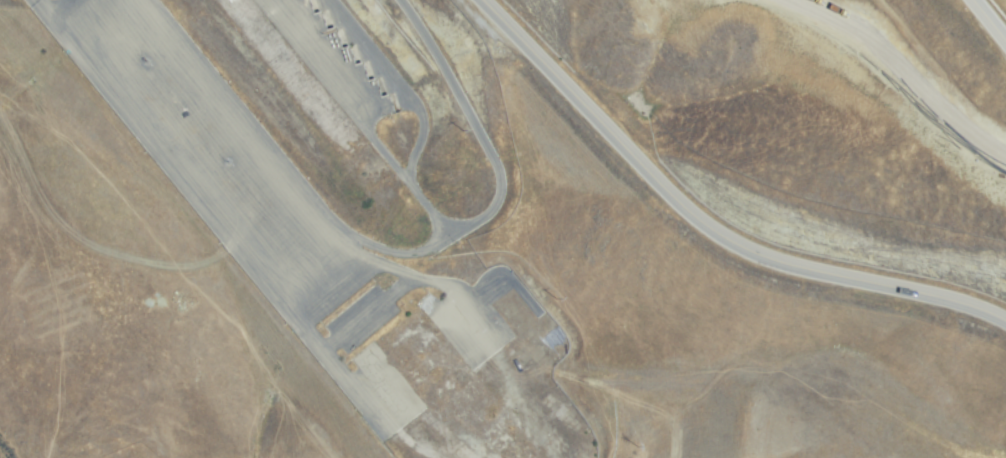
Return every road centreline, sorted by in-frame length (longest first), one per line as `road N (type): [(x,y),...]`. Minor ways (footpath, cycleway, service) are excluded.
road 1 (residential): [(149,0),(352,252),(359,271),(351,288),(311,316),(293,314),(277,299),(32,0)]

